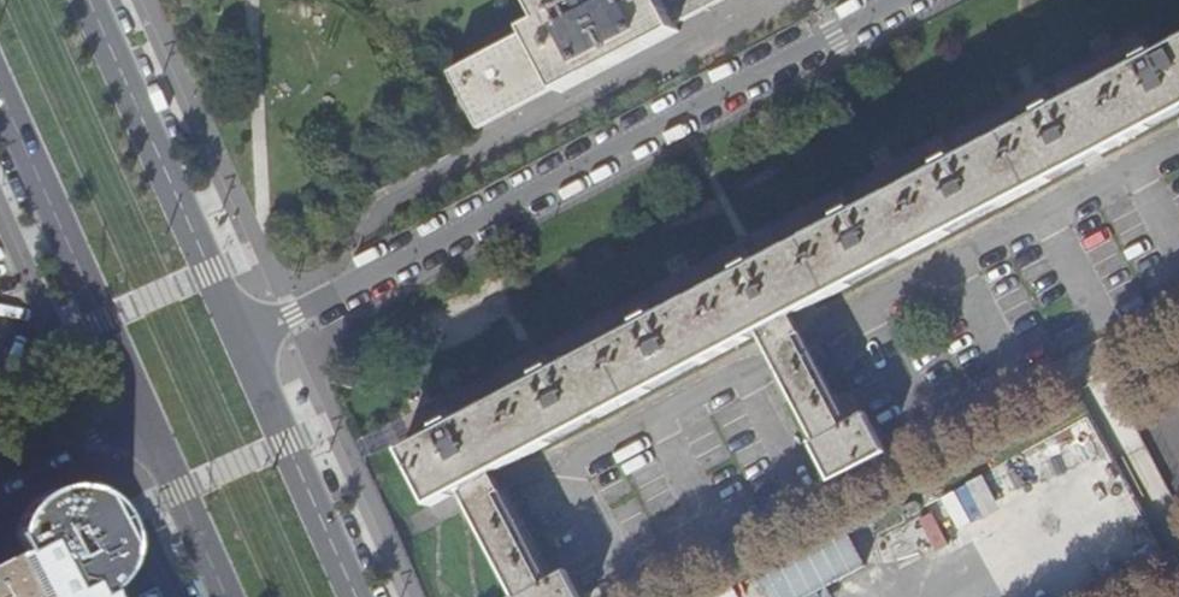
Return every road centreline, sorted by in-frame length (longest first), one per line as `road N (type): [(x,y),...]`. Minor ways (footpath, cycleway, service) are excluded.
road 1 (residential): [(243,340),(900,0)]
road 2 (primary): [(243,340),(89,0)]
road 3 (primary): [(0,92),(139,405)]
road 4 (primary): [(357,596),(243,340)]
road 5 (primary): [(139,405),(227,596)]
road 6 (residential): [(139,405),(0,481)]

